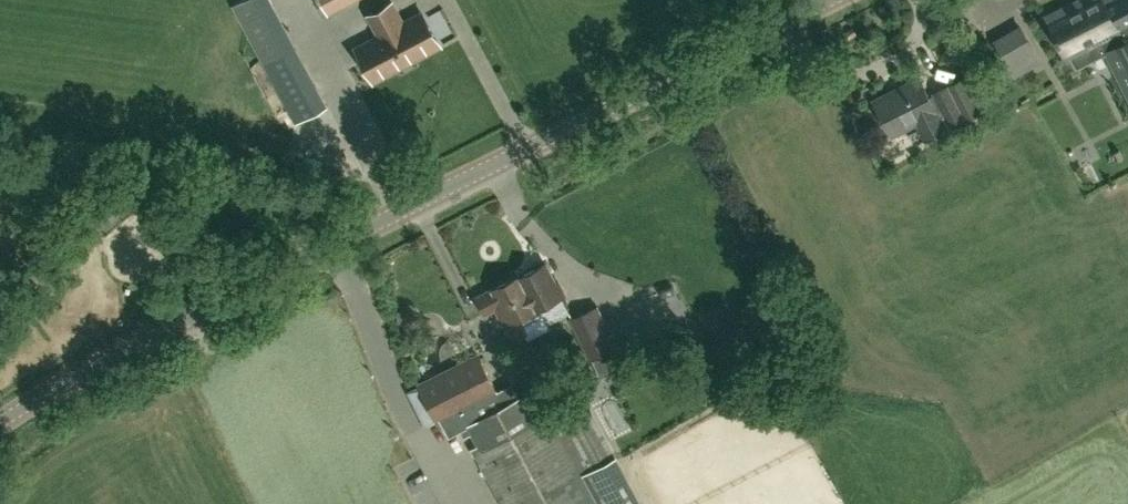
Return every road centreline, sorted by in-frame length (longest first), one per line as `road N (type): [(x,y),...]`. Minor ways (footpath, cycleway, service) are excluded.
road 1 (tertiary): [(0,428),(85,373),(829,0)]

